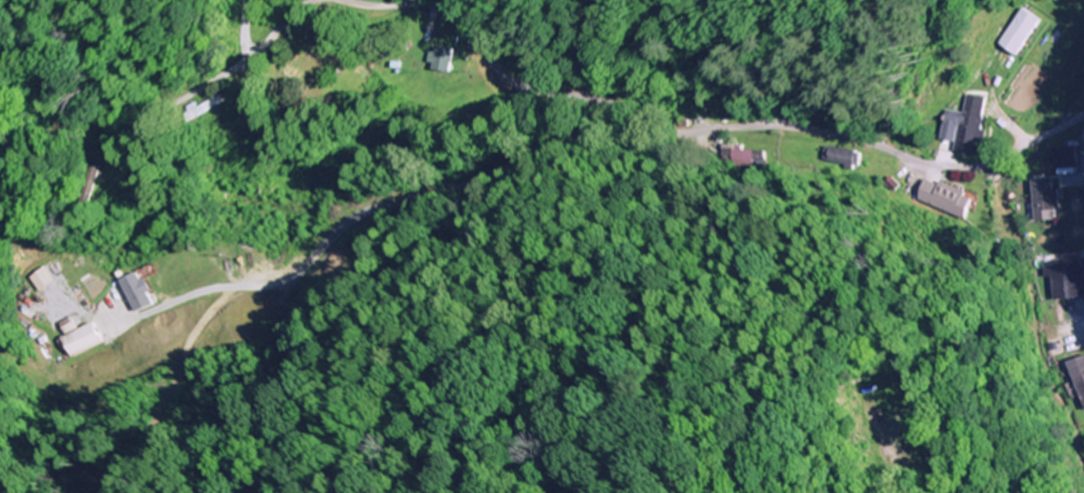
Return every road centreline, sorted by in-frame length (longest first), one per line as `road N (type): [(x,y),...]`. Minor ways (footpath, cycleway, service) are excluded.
road 1 (residential): [(1083,116),(1004,160),(958,168),(868,146),(658,130),(599,102),(508,77),(461,11),(439,5),(326,0),(300,11),(266,45)]

